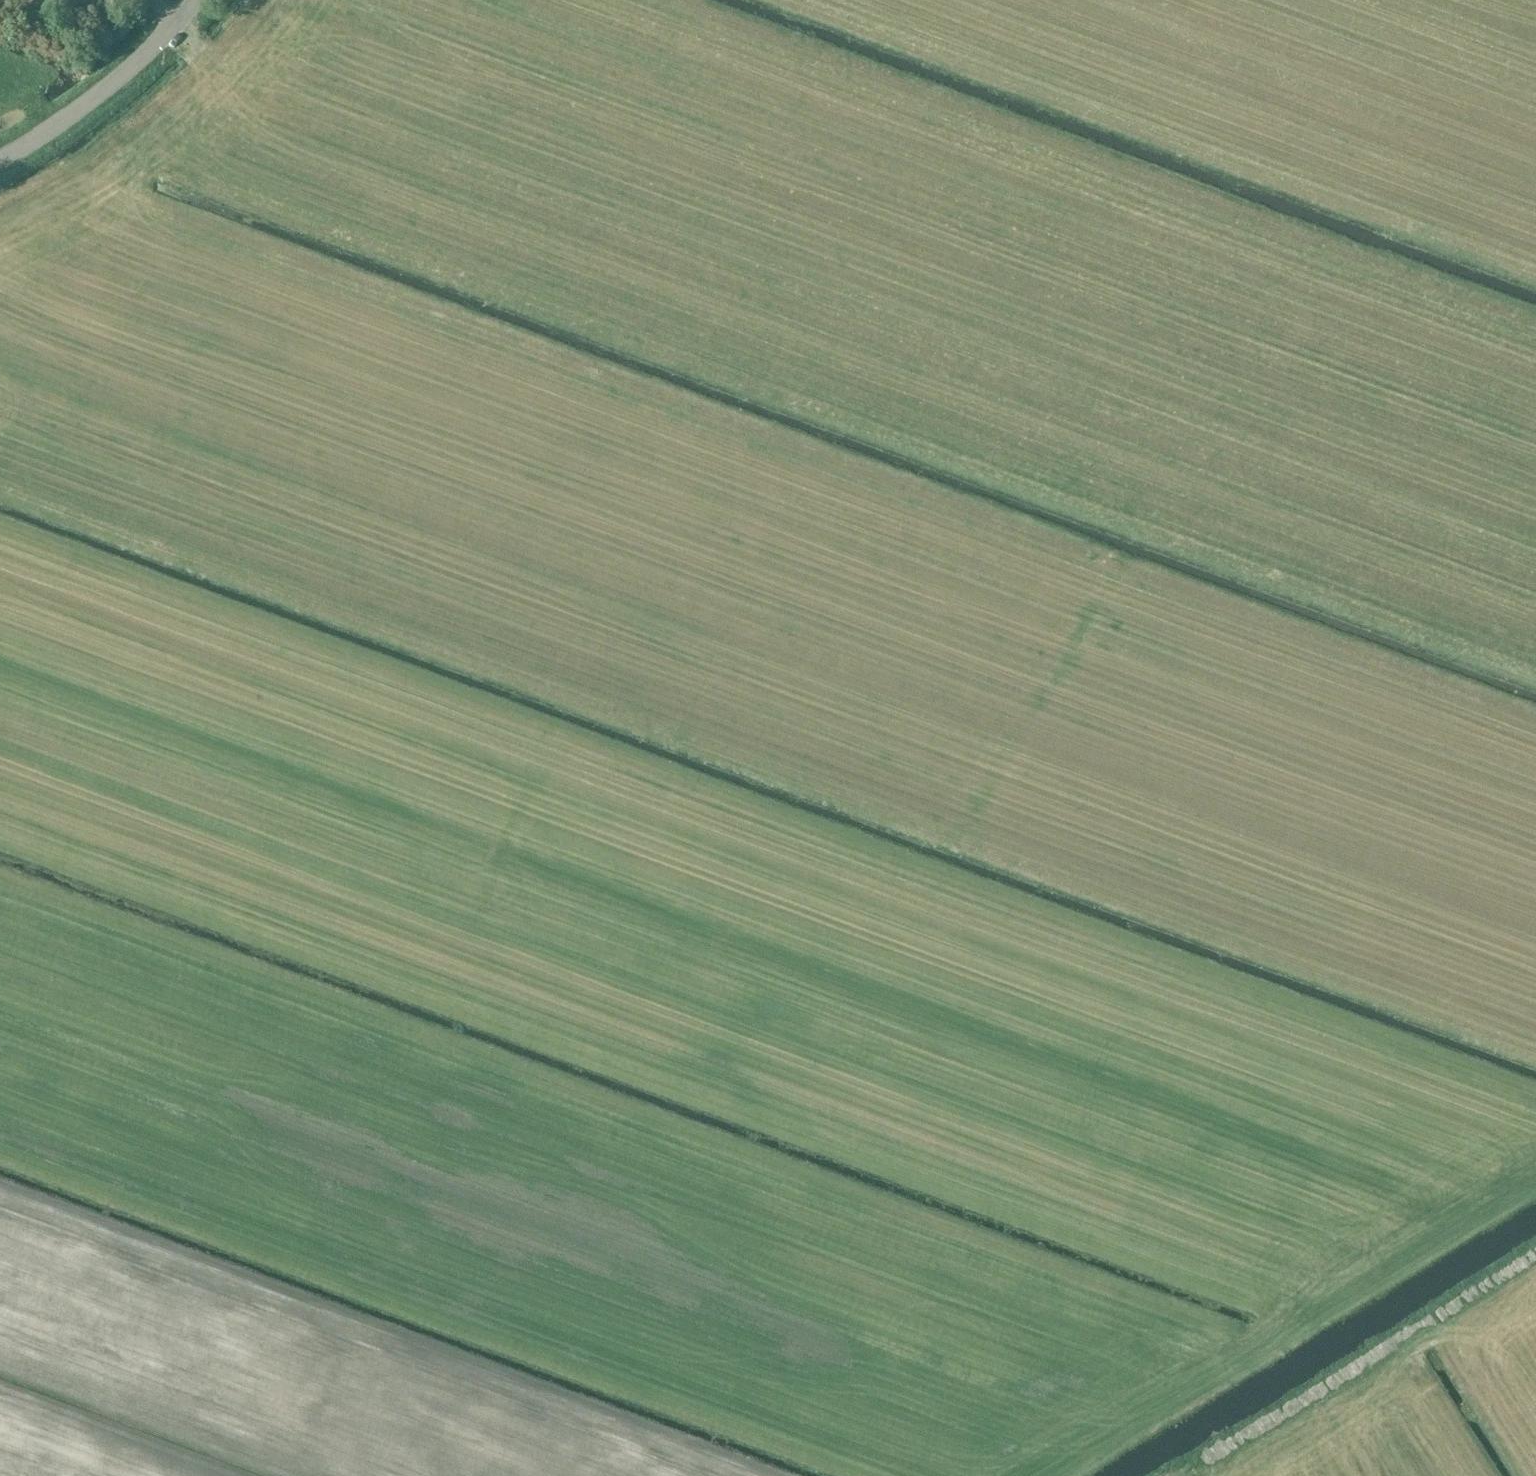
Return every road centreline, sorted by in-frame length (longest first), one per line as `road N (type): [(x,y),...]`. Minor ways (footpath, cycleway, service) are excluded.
road 1 (tertiary): [(0,167),(90,113),(203,0)]

